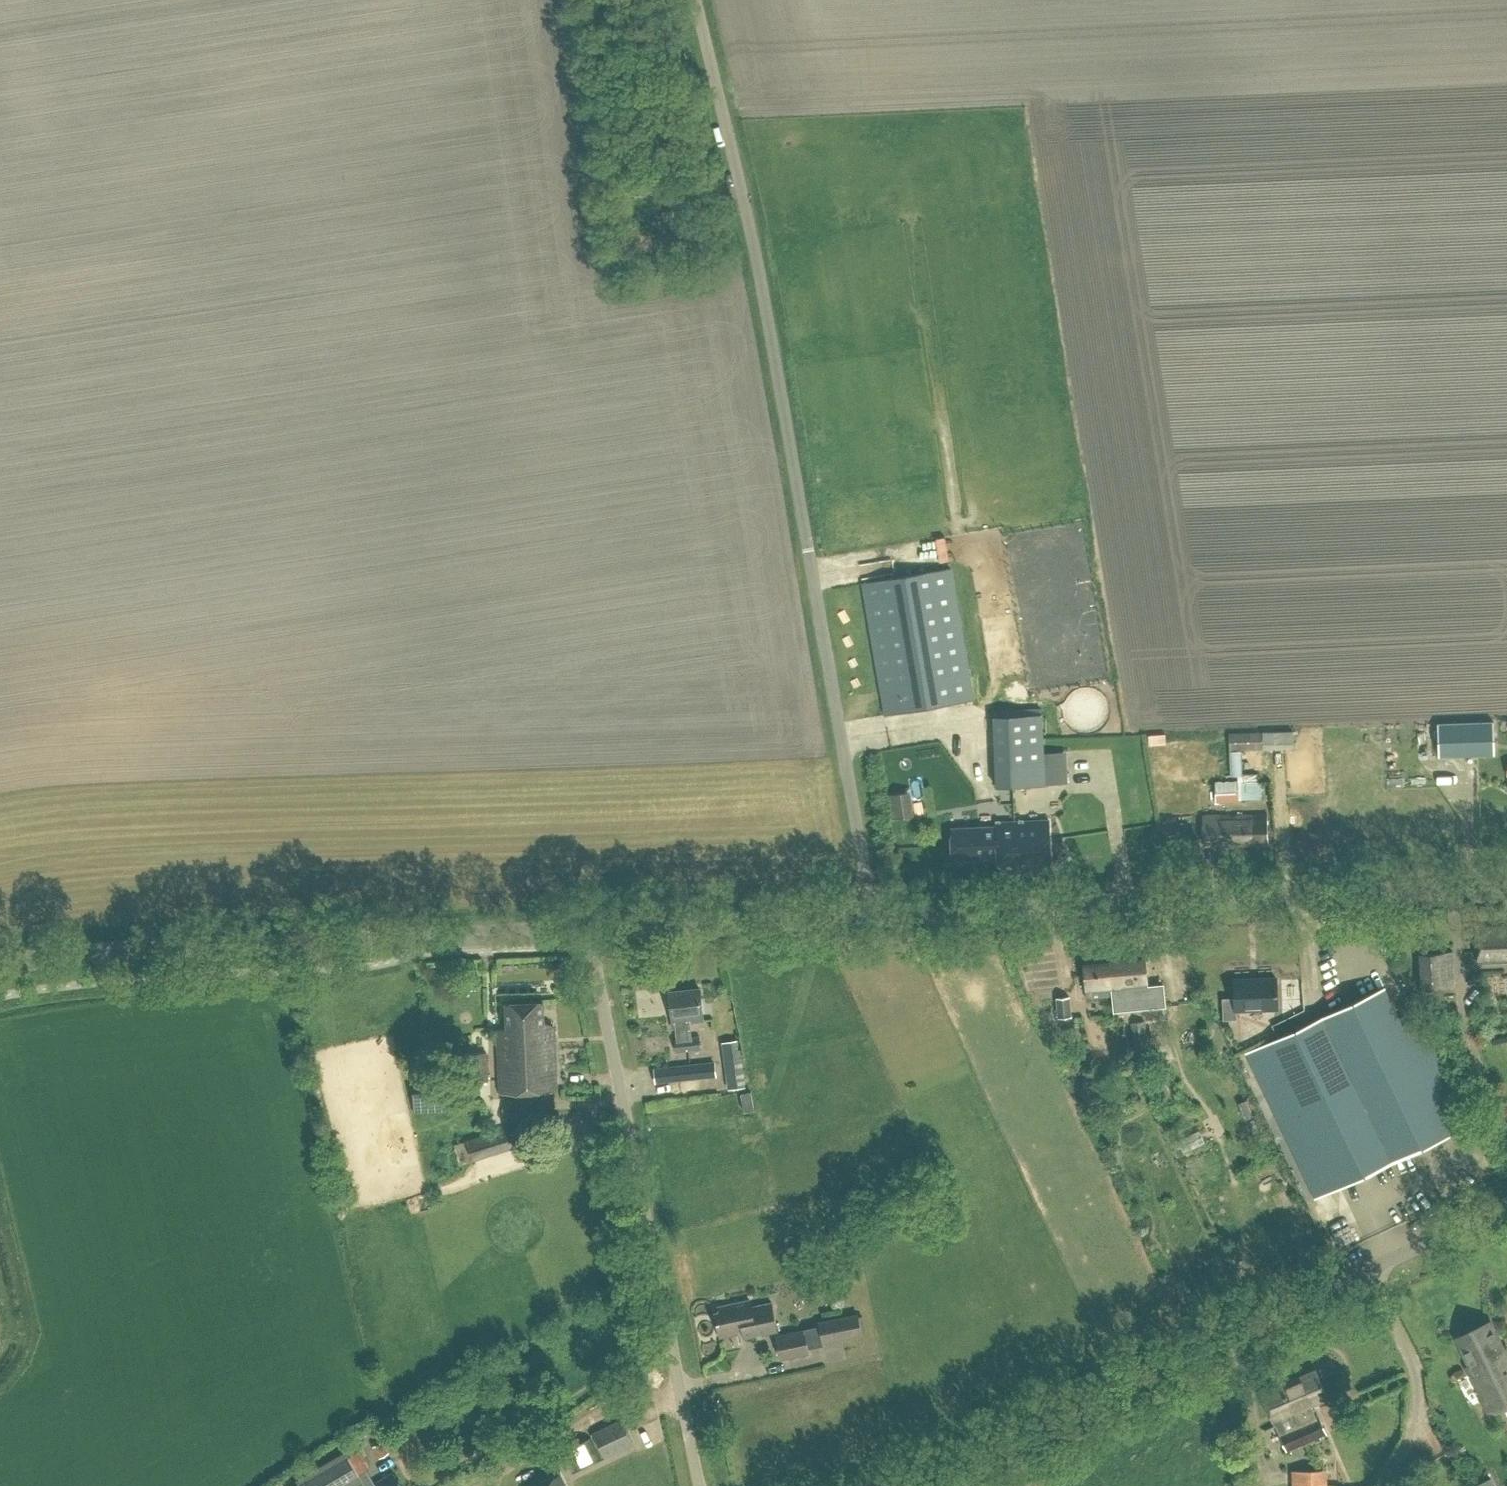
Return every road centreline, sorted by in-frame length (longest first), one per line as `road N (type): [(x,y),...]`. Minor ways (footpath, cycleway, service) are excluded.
road 1 (unclassified): [(871,916),(753,248),(695,0)]
road 2 (unclassified): [(919,1485),(1506,1203)]
road 3 (tertiary): [(871,916),(1506,886)]
road 4 (tertiary): [(0,965),(100,952),(588,926)]
road 5 (unclassified): [(698,1485),(593,948)]
road 6 (tertiary): [(588,926),(871,916)]

